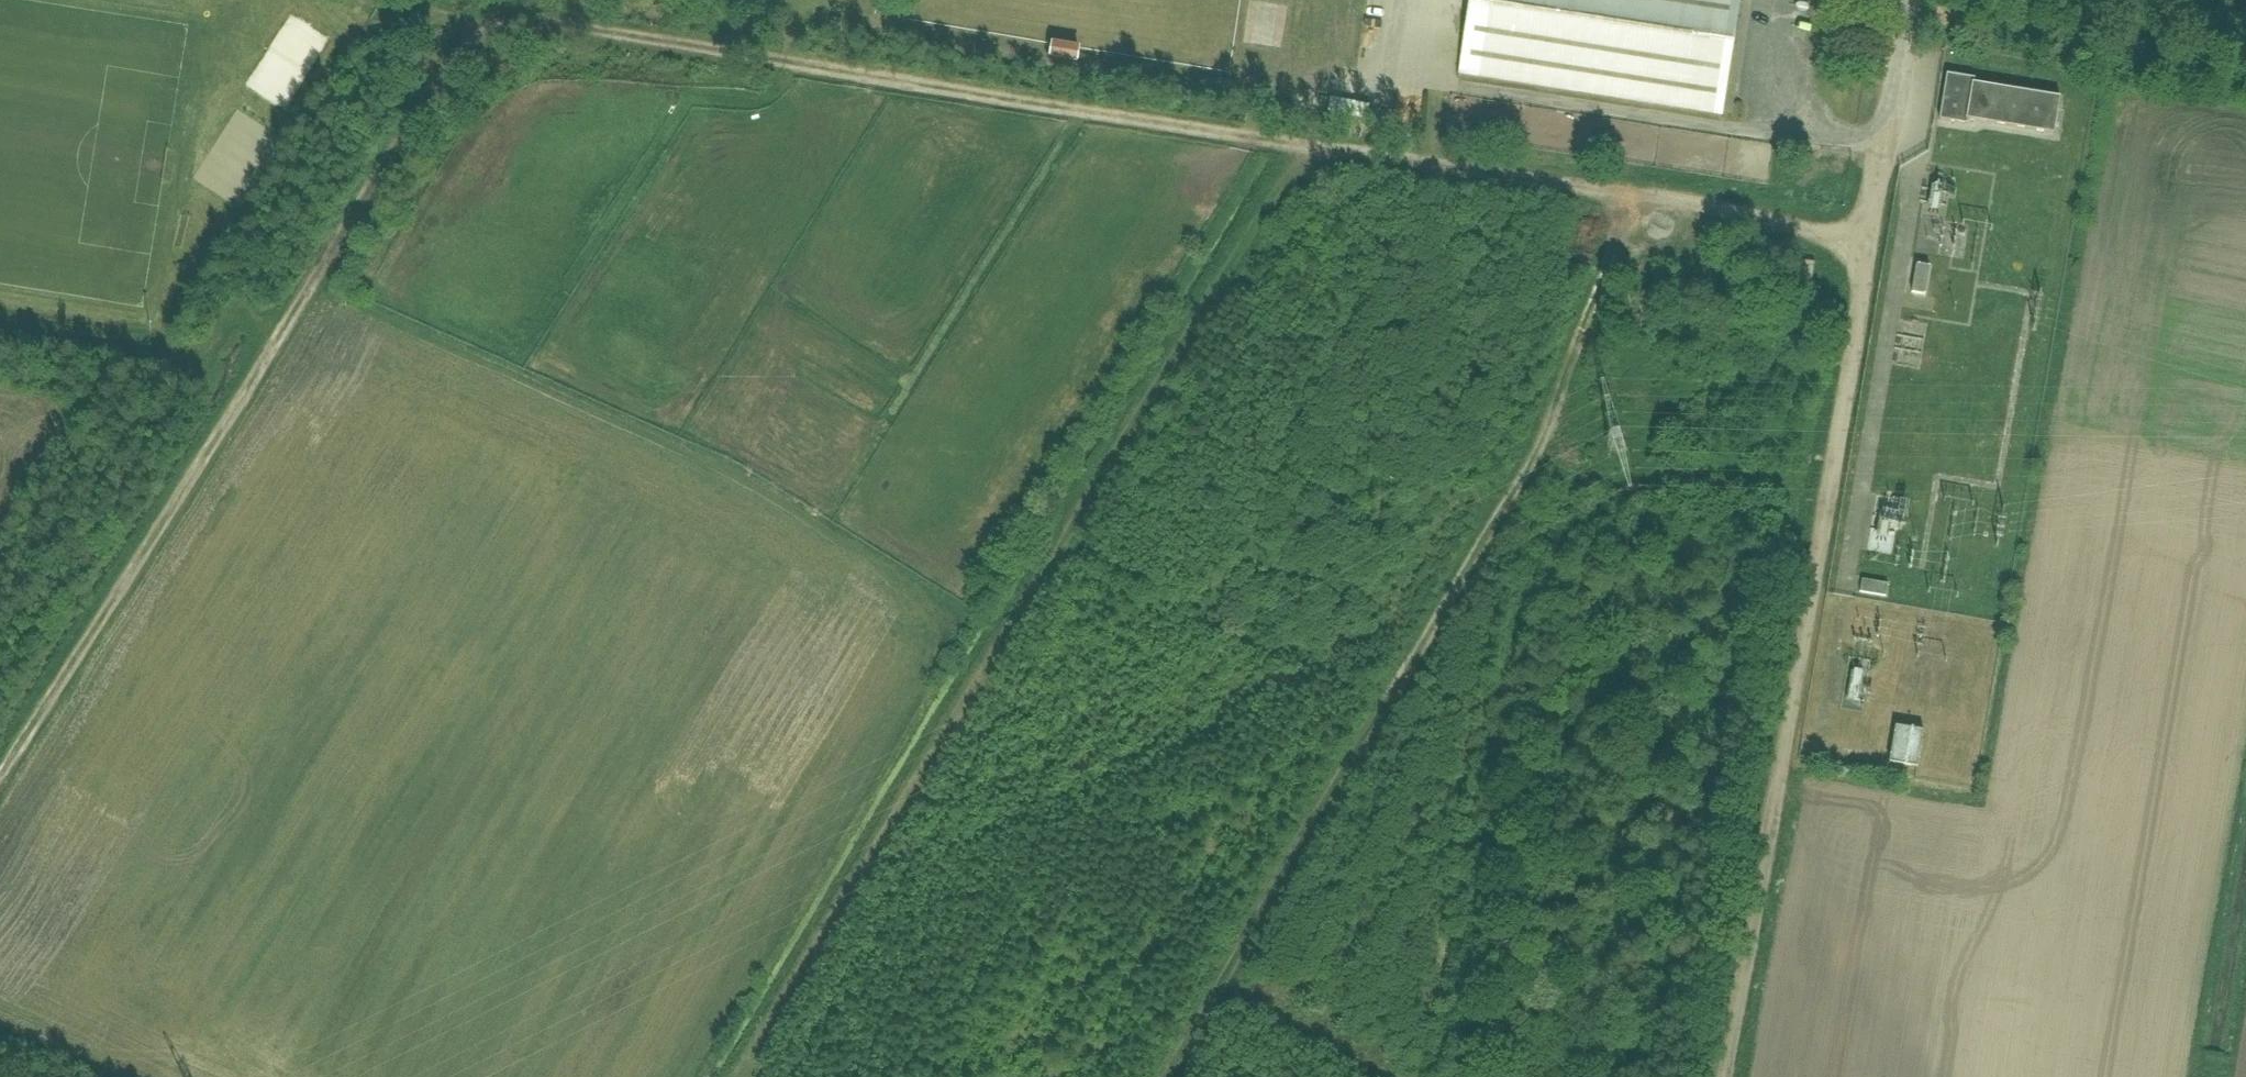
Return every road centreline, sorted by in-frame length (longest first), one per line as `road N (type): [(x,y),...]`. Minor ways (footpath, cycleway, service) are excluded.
road 1 (track): [(1862,248),(1651,196),(504,14),(473,27),(0,774)]
road 2 (track): [(1728,1076),(1862,248)]

